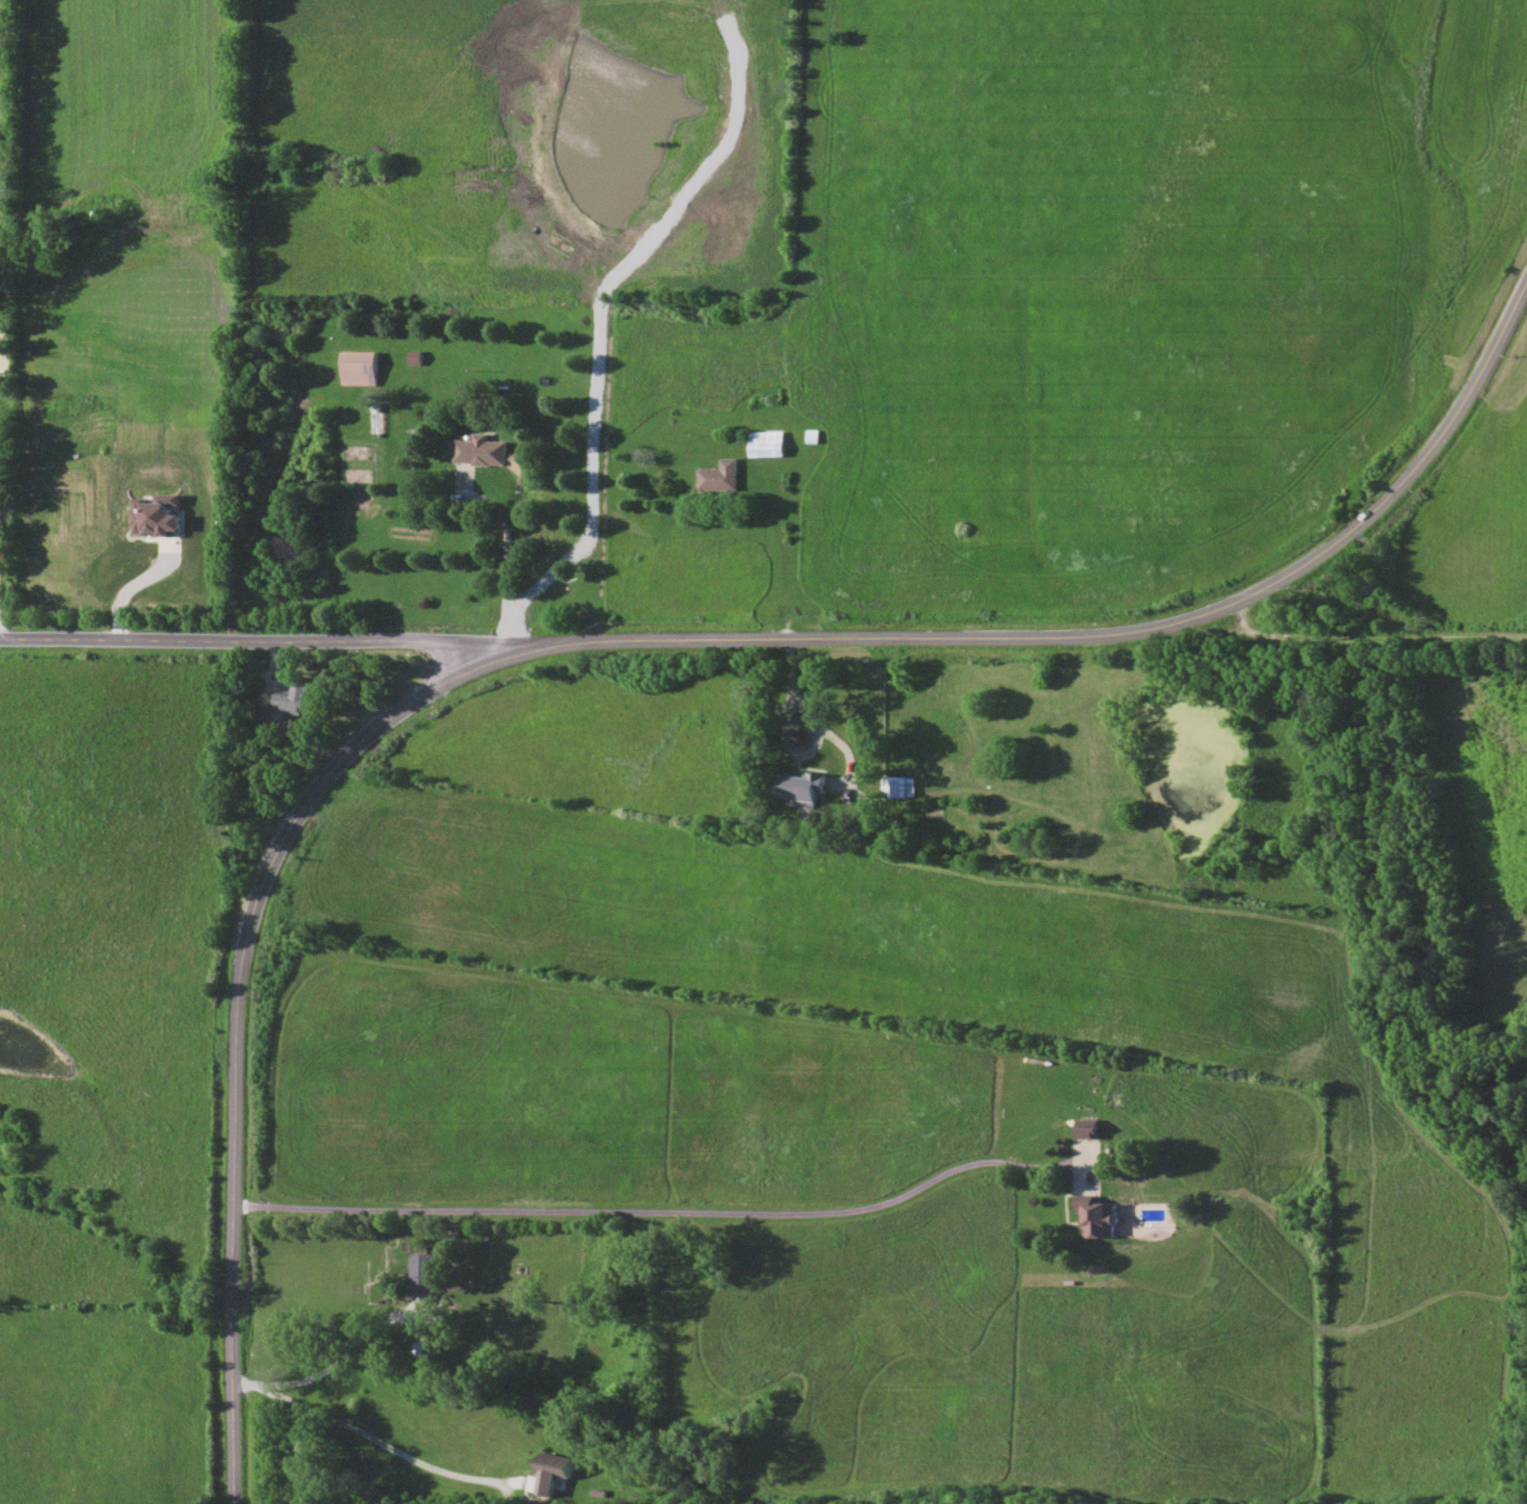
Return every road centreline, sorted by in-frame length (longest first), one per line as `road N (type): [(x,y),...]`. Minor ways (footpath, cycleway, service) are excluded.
road 1 (secondary): [(520,648),(444,680),(359,746),(291,826),(257,897),(235,1000),(232,1503)]
road 2 (secondary): [(520,648),(1068,641),(1203,616)]
road 3 (residential): [(0,639),(520,648)]
road 4 (secondary): [(1203,616),(1298,574),(1381,512),(1462,418),(1526,297)]

